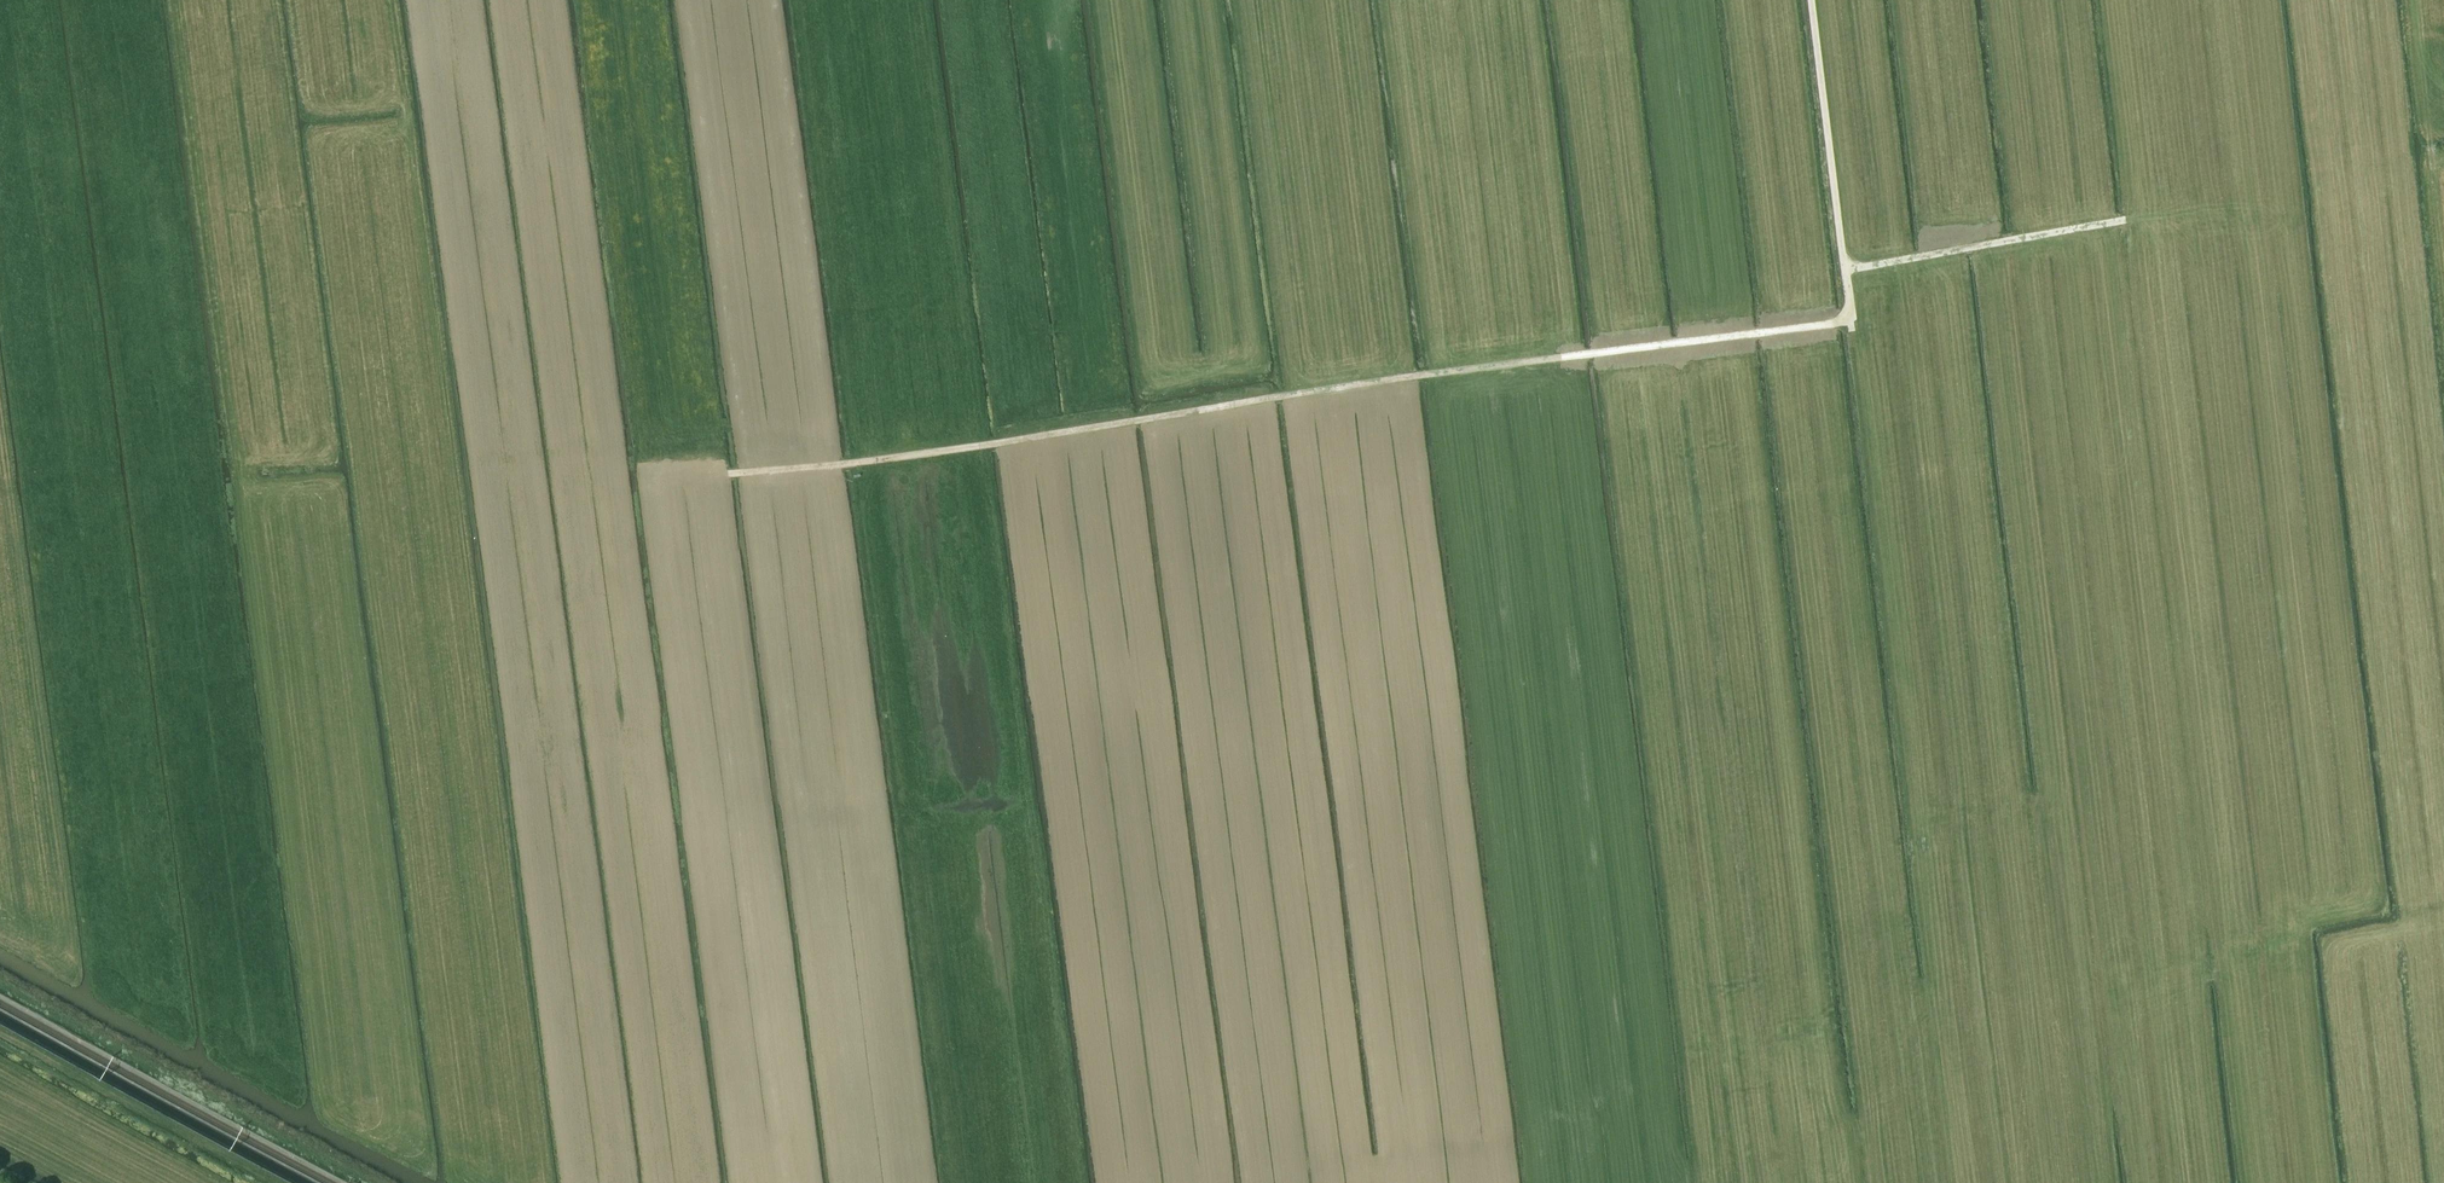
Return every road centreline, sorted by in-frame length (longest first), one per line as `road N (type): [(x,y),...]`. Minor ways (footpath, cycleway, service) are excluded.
road 1 (track): [(727,473),(839,465),(1294,395),(1833,325),(1849,315),(1843,268),(2123,221)]
road 2 (track): [(1843,268),(1811,0)]

